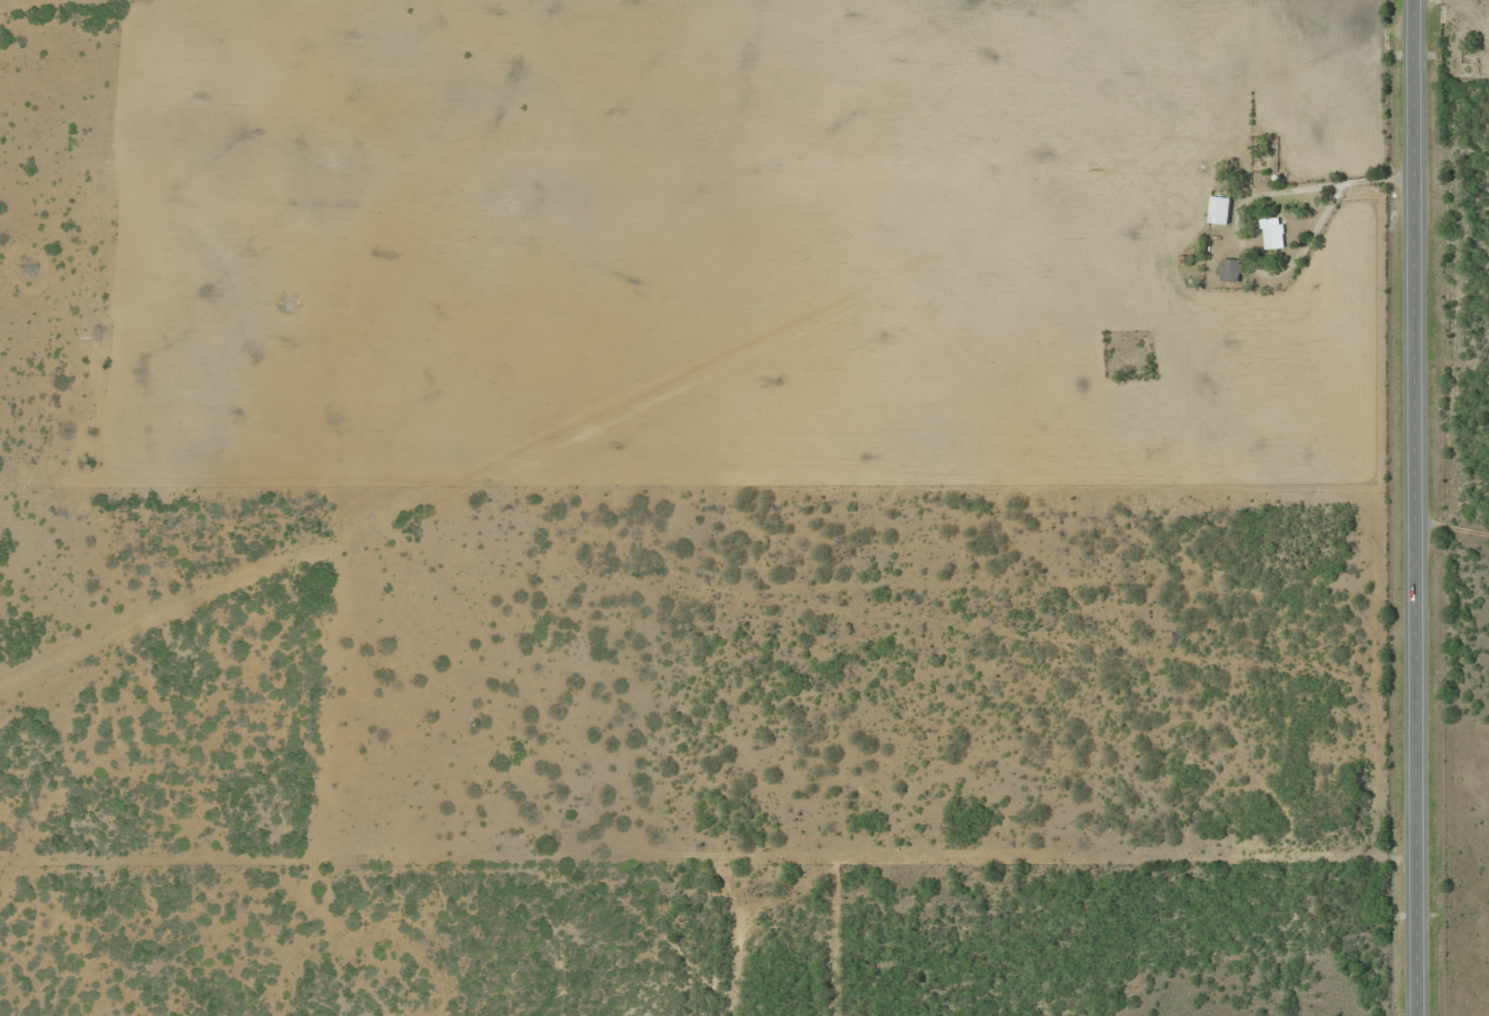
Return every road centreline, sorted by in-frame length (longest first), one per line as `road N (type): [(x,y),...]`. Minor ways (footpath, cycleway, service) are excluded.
road 1 (secondary): [(1417,1015),(1413,0)]

